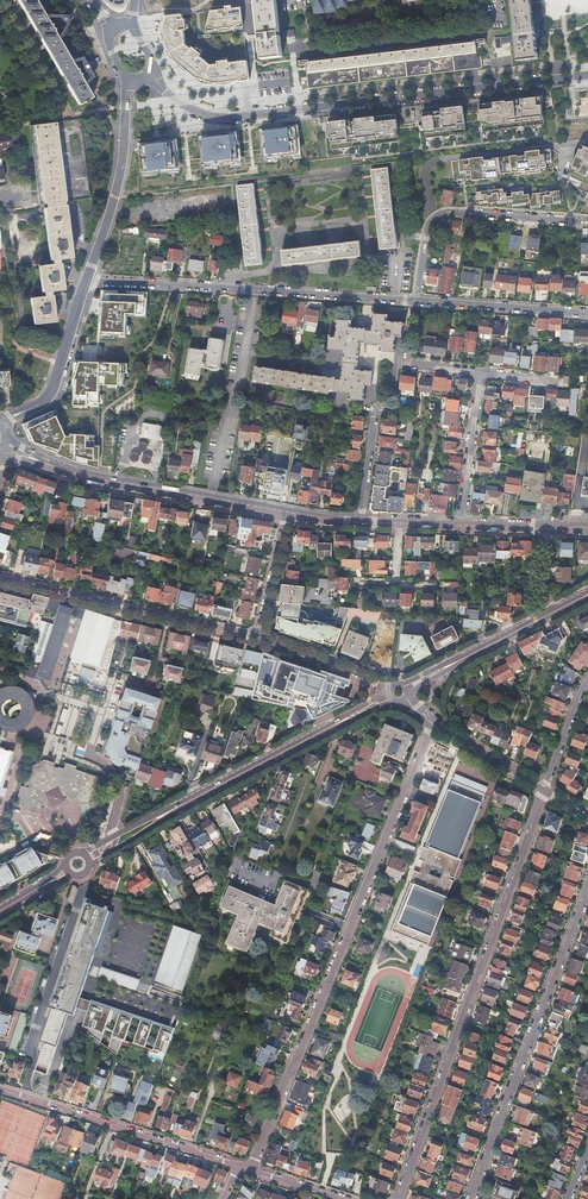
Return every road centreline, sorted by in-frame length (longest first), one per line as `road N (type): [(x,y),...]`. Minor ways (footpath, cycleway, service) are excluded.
road 1 (residential): [(252,1169),(433,723)]
road 2 (residential): [(587,75),(230,118),(175,100),(153,73)]
road 3 (residential): [(542,792),(398,1198)]
road 4 (tertiary): [(389,697),(87,856)]
road 5 (residential): [(416,301),(84,281)]
road 6 (residential): [(473,1198),(587,889)]
road 7 (secondary): [(5,442),(83,478),(287,513)]
road 8 (residential): [(258,640),(0,581)]
road 9 (residential): [(0,1089),(238,1165)]
road 10 (residential): [(416,301),(437,215),(587,223)]
road 11 (unclassified): [(84,281),(121,172),(131,81)]
road 12 (unclassified): [(0,421),(39,406),(51,390),(84,281)]
road 13 (residential): [(587,313),(416,301)]
road 14 (residential): [(481,373),(461,526)]
road 15 (tertiary): [(542,617),(405,687)]
road 16 (residential): [(391,687),(258,640)]
road 17 (residential): [(287,513),(258,640)]
road 18 (tertiary): [(542,792),(433,723)]
road 19 (residential): [(587,678),(542,792)]

